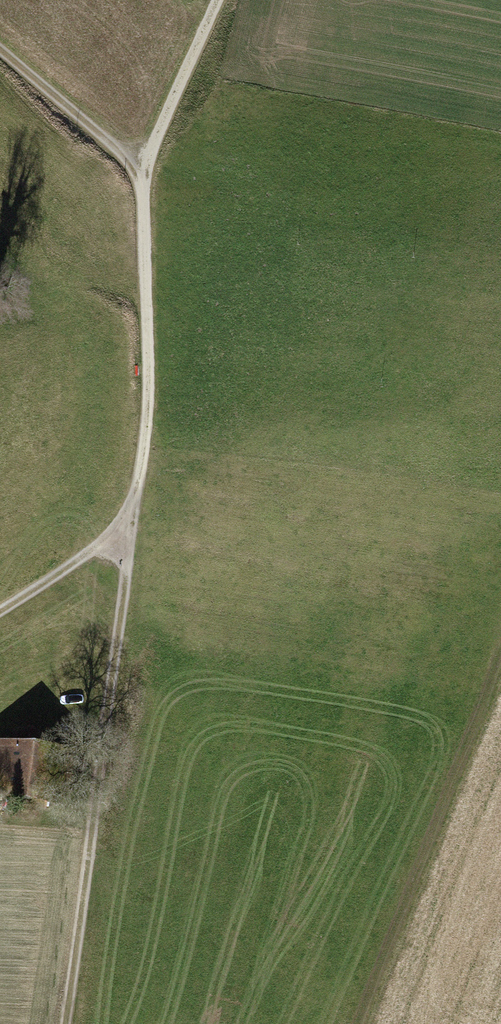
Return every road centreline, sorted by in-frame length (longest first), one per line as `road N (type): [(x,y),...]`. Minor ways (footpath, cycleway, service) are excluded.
road 1 (track): [(133,524),(148,397),(141,171),(0,51)]
road 2 (track): [(66,1023),(133,524)]
road 3 (track): [(219,0),(141,171)]
road 4 (track): [(133,524),(0,612)]

